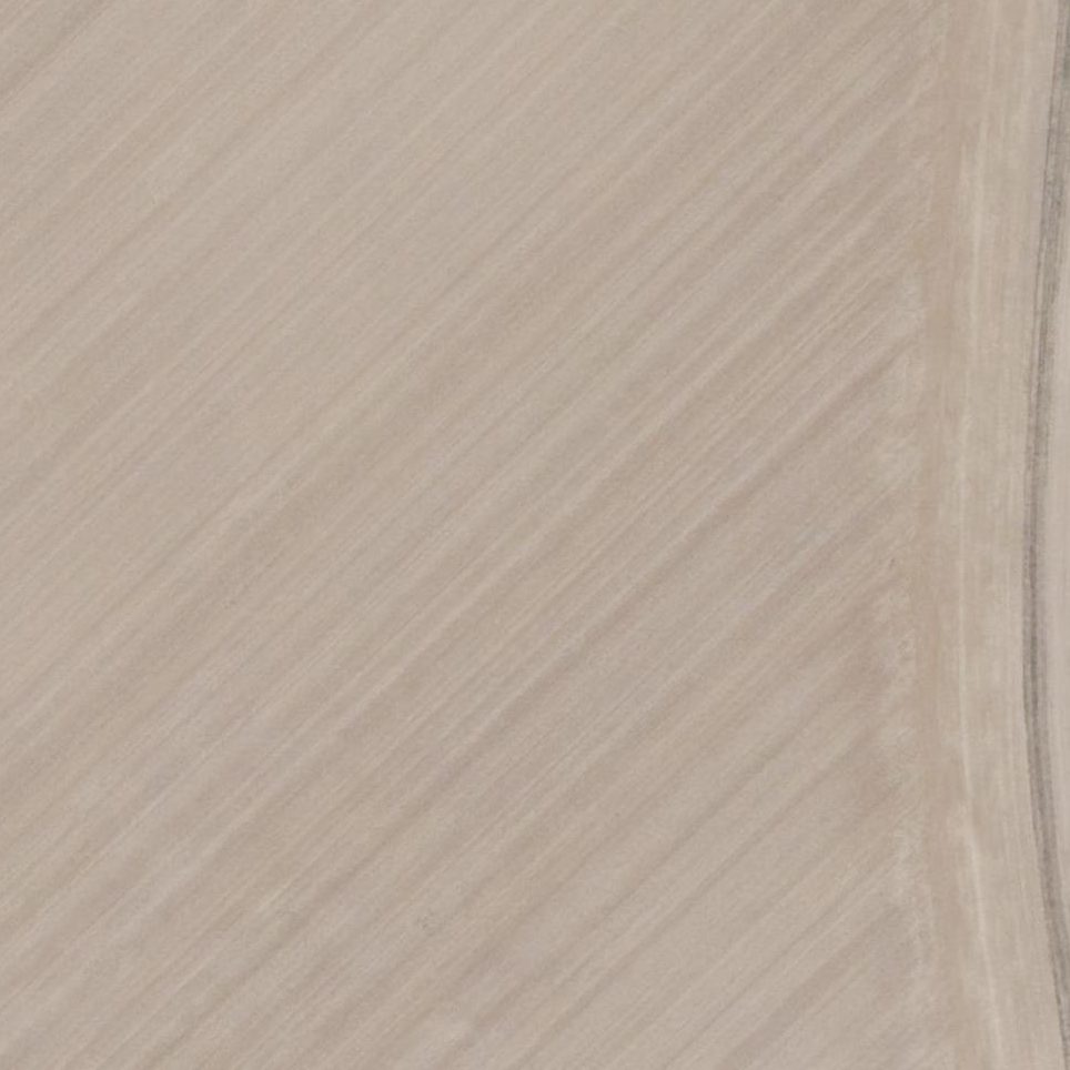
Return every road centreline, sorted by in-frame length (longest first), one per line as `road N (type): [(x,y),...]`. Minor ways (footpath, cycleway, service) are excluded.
road 1 (track): [(1069,4),(1047,315),(1036,627),(1047,865),(1069,1009)]

